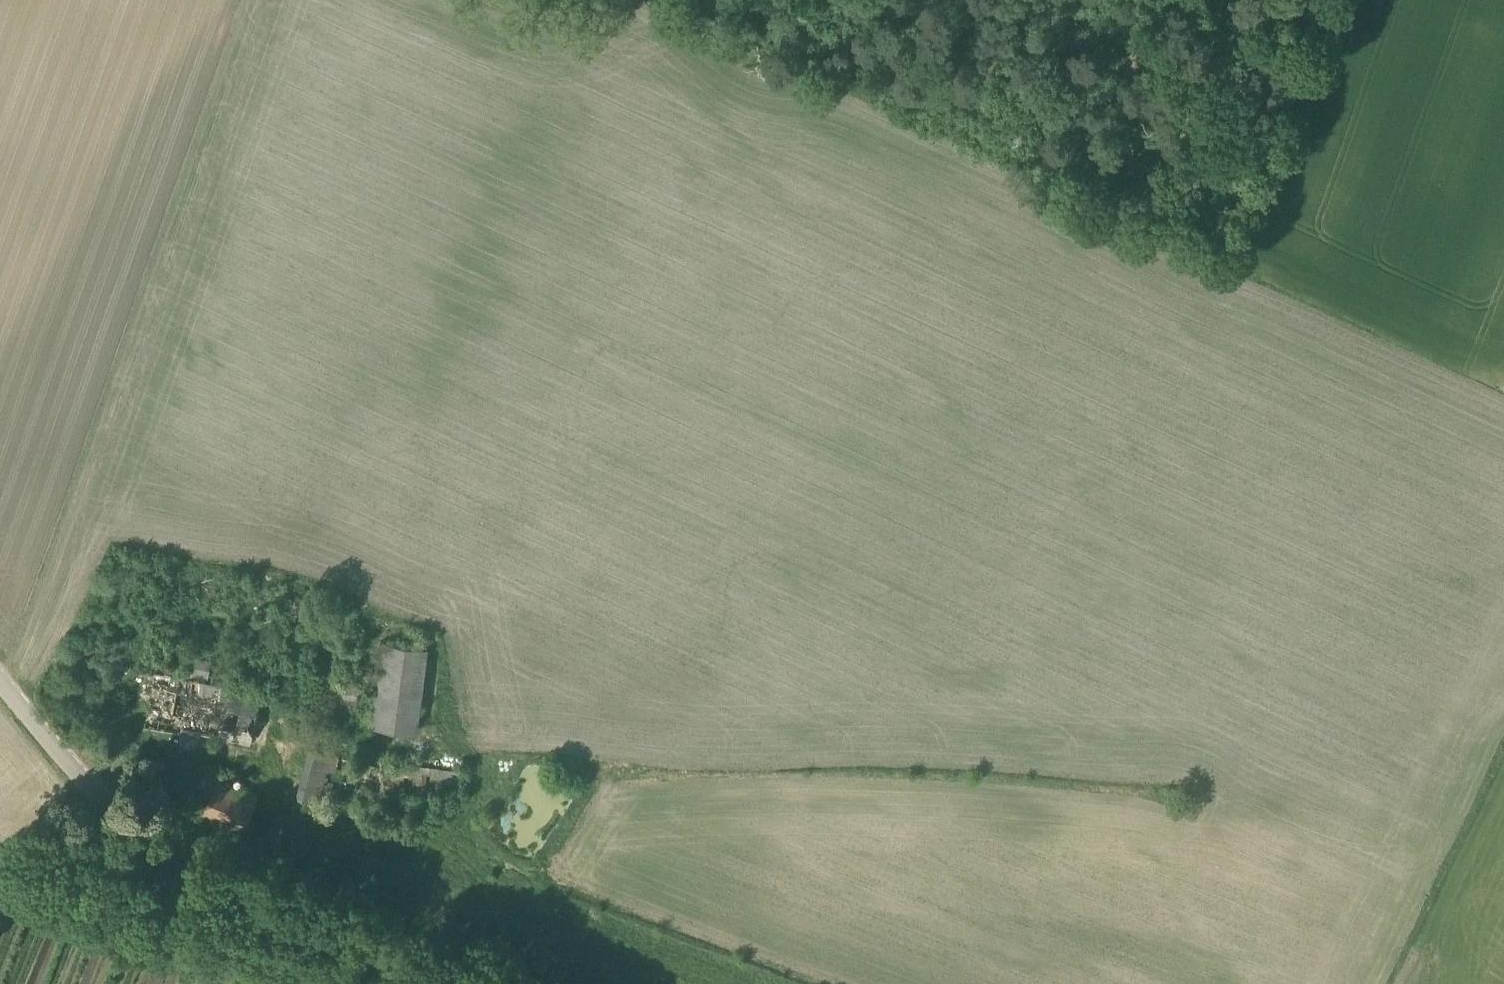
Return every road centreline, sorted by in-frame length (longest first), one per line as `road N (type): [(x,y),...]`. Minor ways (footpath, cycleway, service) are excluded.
road 1 (unclassified): [(464,983),(155,828),(78,763),(0,672)]

